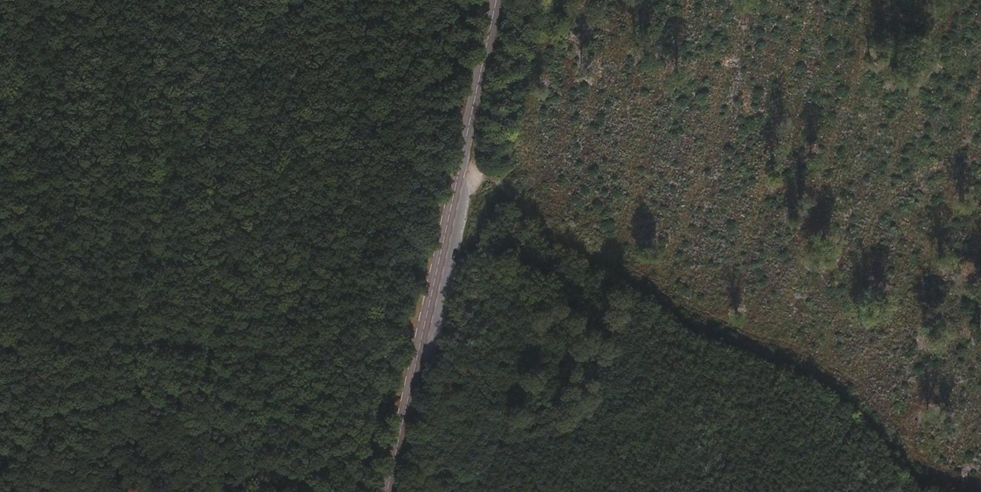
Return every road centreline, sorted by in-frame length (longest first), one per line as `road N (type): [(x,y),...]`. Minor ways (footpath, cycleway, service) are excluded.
road 1 (tertiary): [(498,0),(390,491)]

